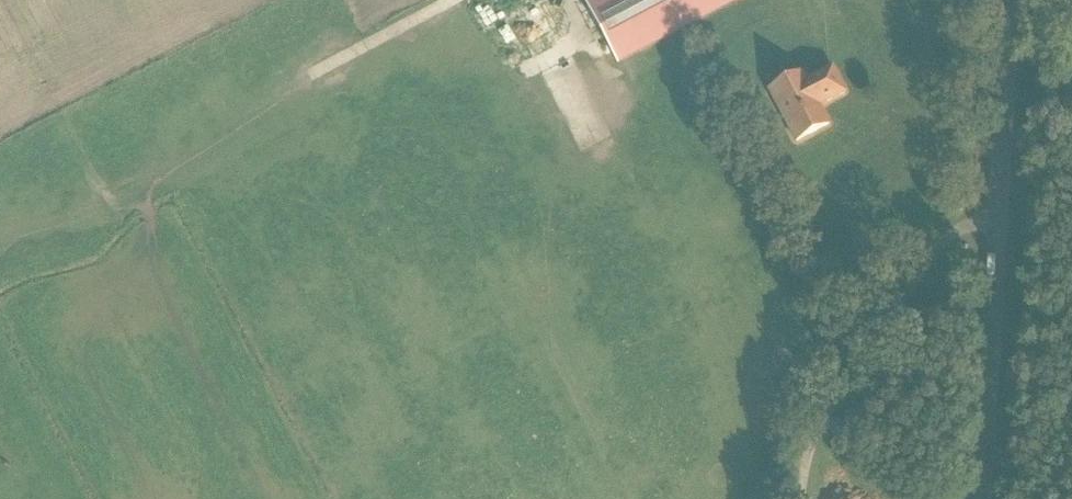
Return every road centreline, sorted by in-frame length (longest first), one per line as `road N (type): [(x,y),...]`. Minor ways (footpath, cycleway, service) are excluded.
road 1 (unclassified): [(803,498),(808,444),(826,400),(934,253),(959,228),(999,220)]
road 2 (tertiary): [(981,498),(999,220)]
road 3 (tertiary): [(999,220),(1026,0)]

